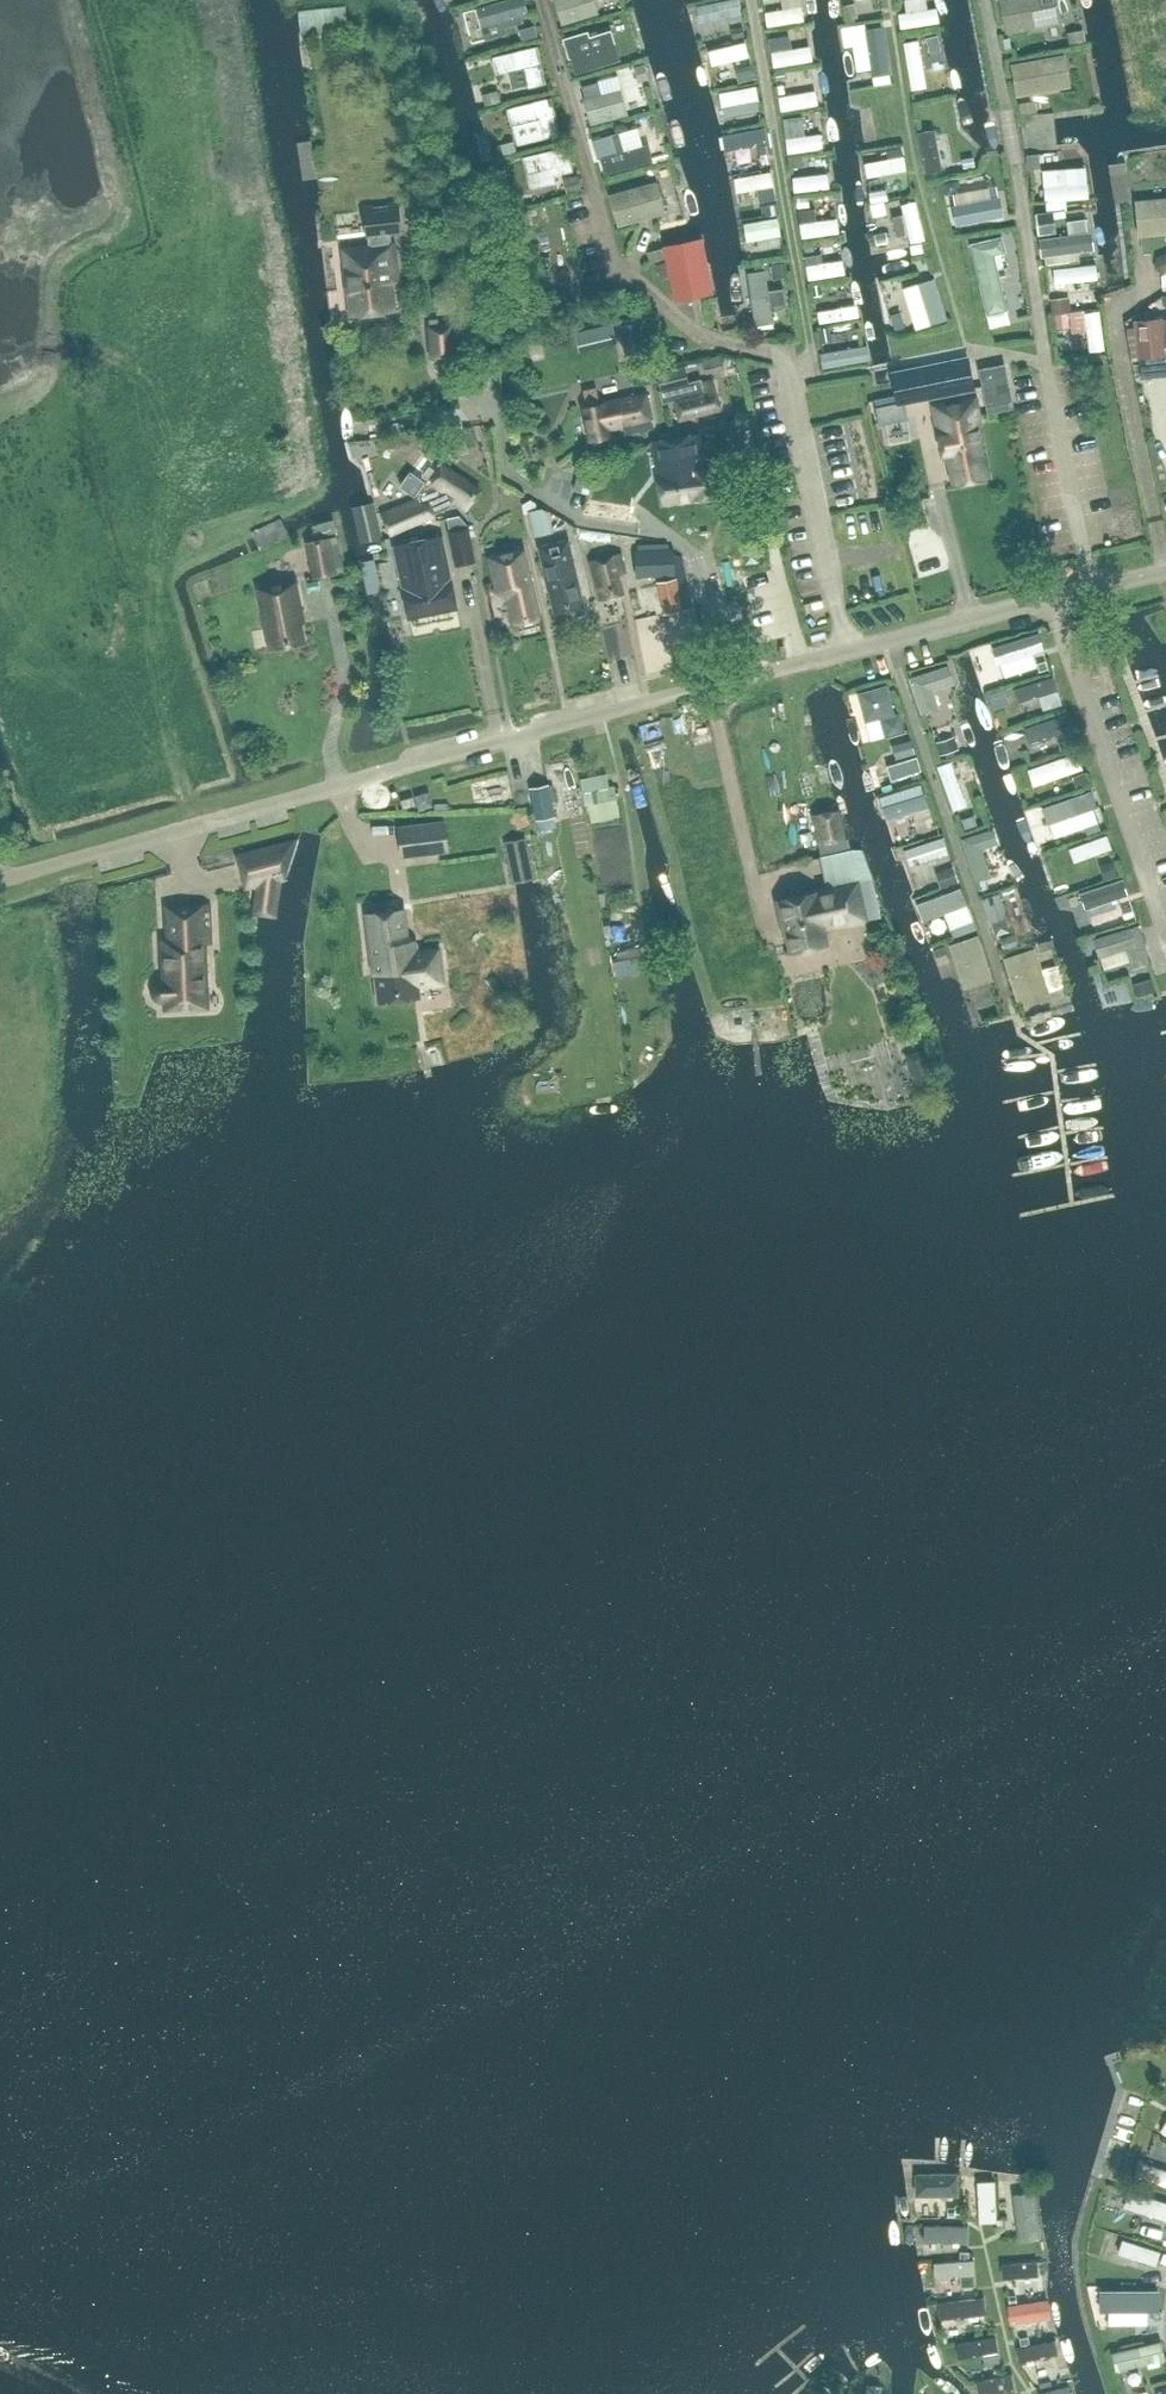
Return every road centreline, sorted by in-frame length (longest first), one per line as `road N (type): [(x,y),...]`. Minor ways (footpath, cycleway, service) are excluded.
road 1 (unclassified): [(1165,574),(645,702),(0,882)]

